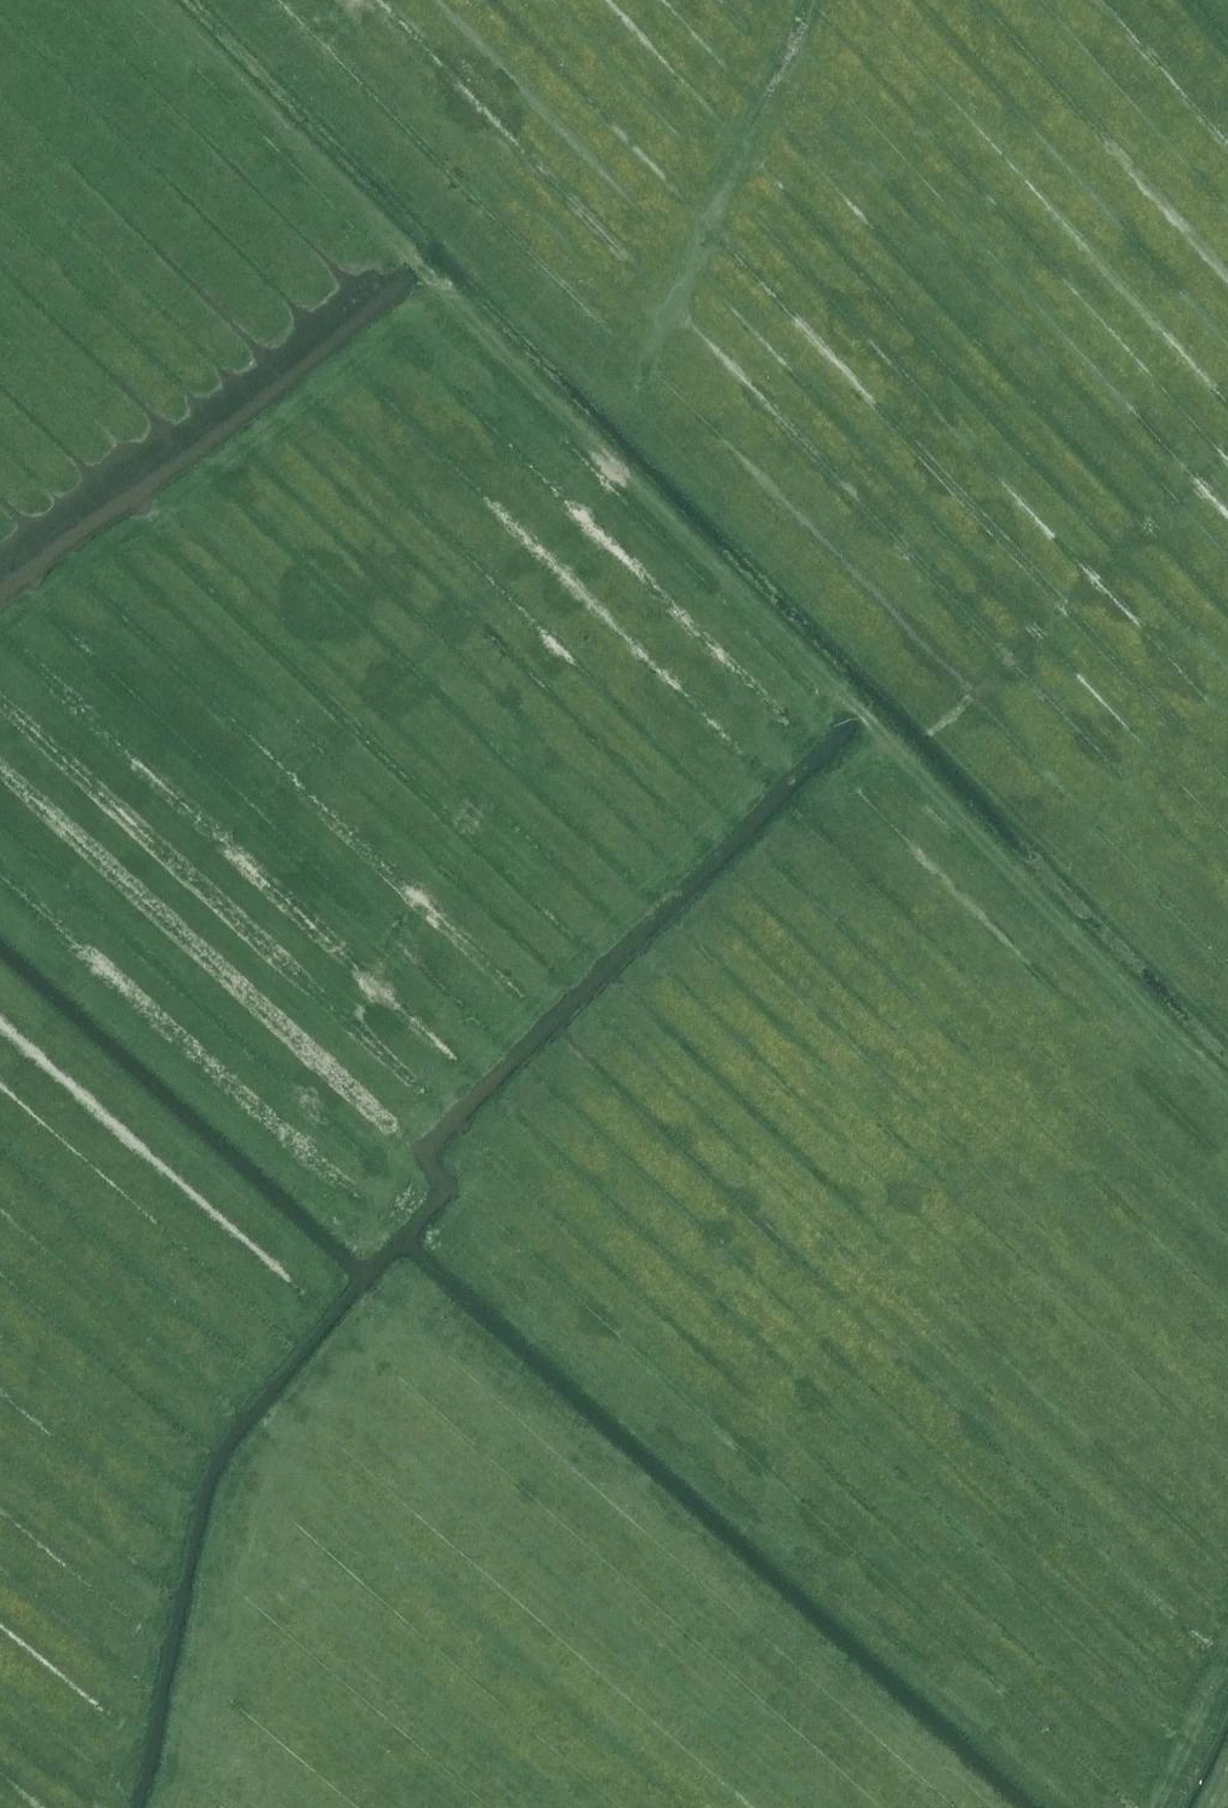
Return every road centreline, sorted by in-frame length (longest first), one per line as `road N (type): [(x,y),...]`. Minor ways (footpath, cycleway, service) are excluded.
road 1 (track): [(1151,1807),(1227,1651)]

